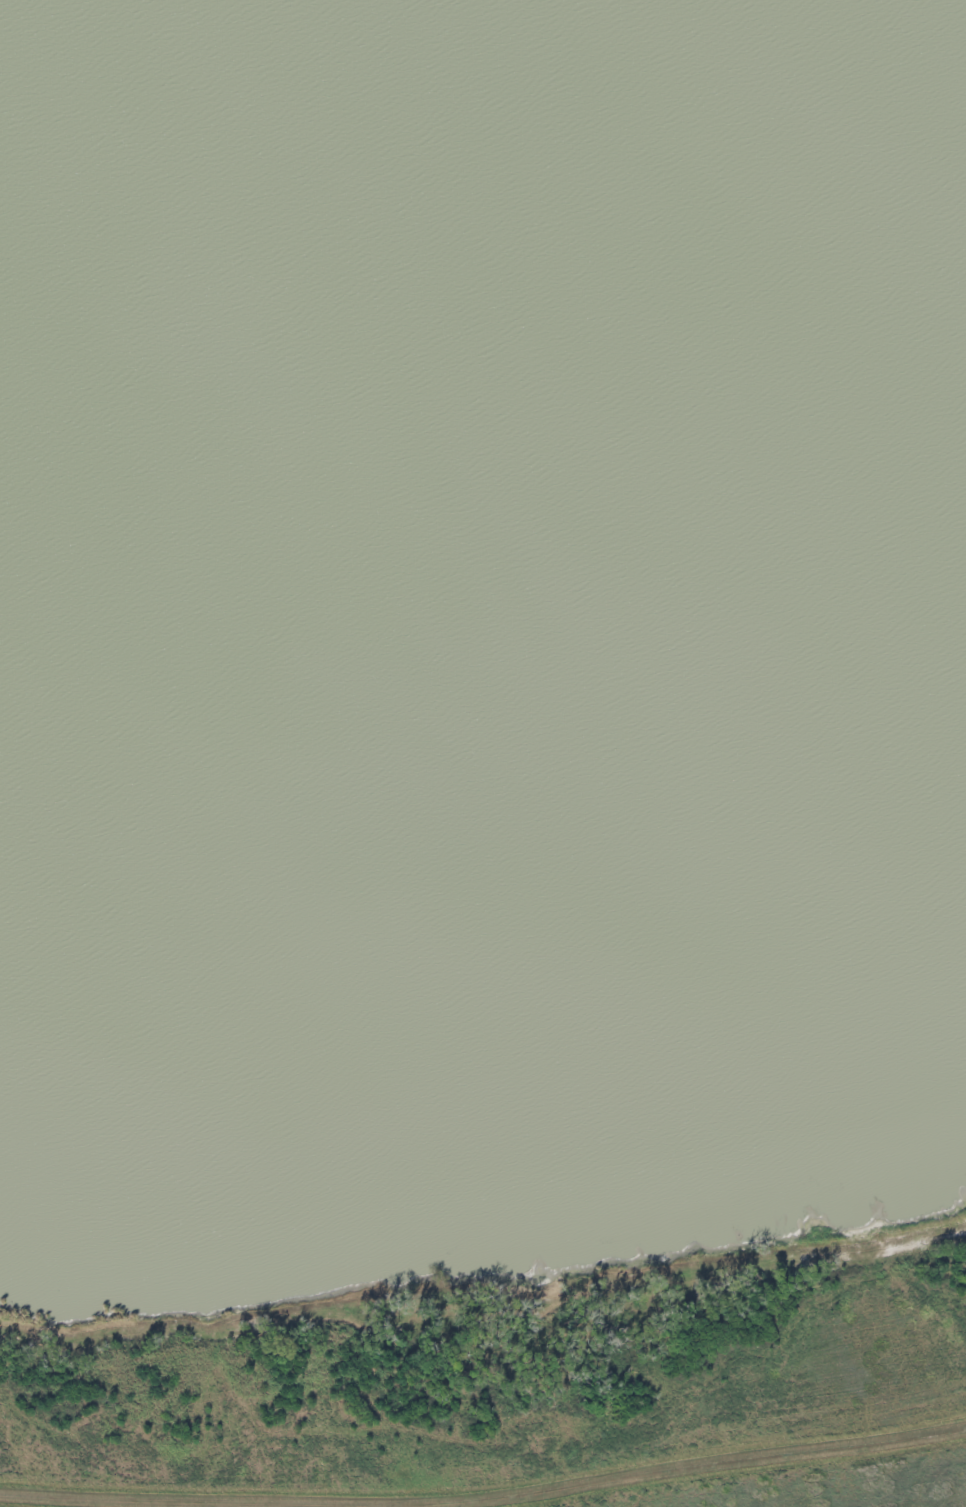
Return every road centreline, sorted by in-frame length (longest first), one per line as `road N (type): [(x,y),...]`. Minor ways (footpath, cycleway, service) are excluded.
road 1 (track): [(478,1506),(965,1415)]
road 2 (track): [(0,1481),(414,1506)]

